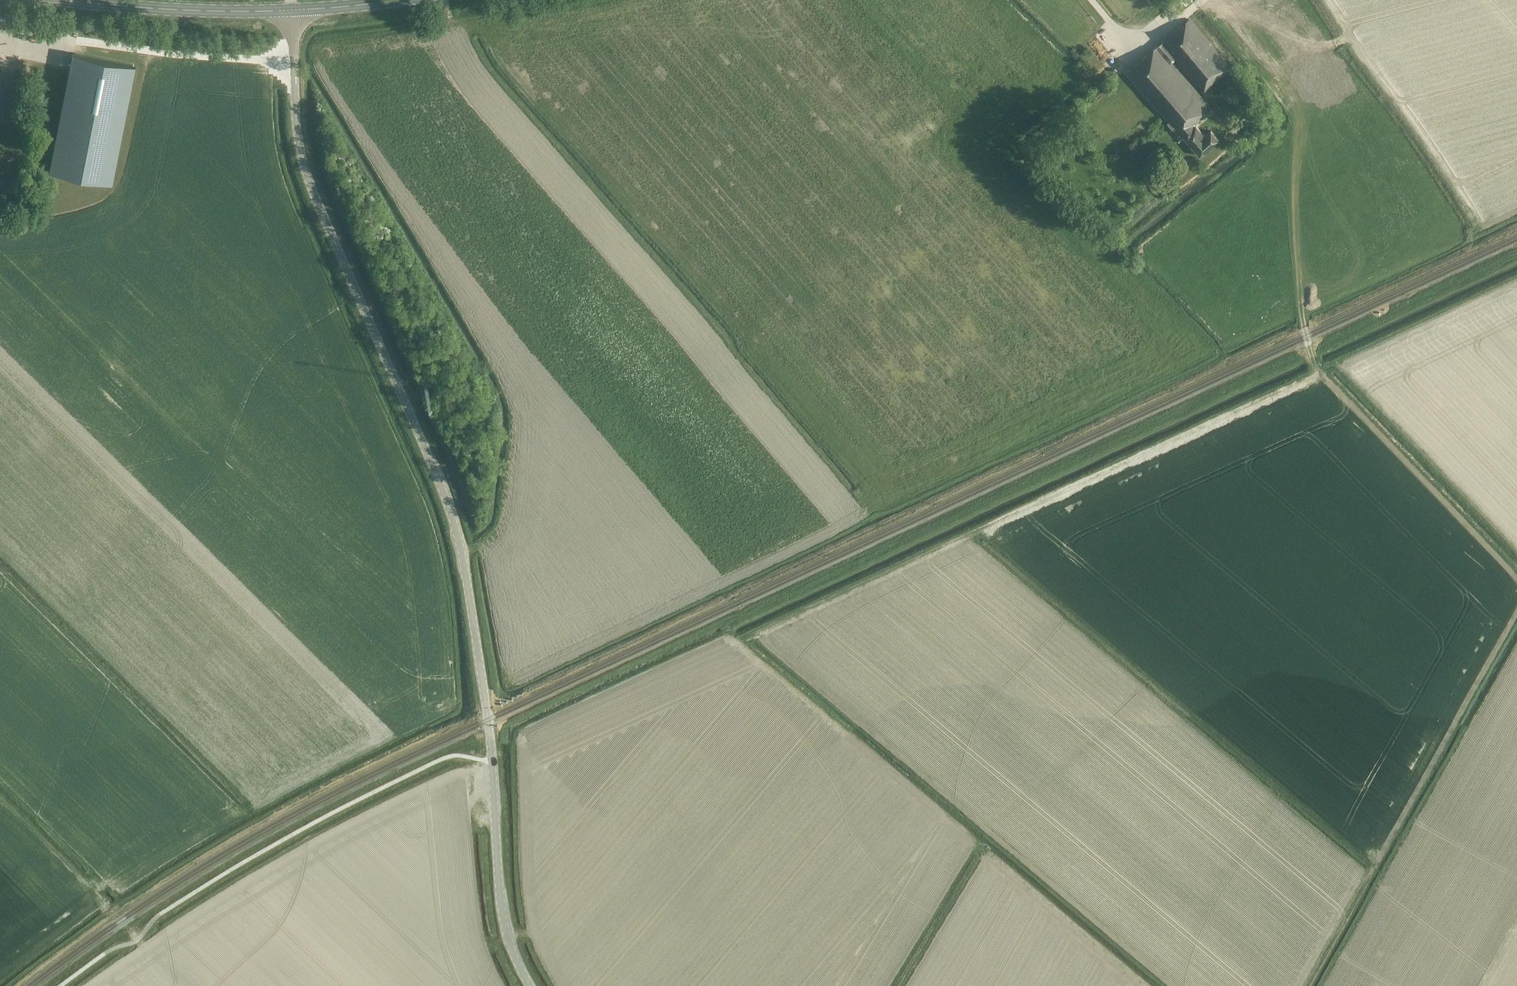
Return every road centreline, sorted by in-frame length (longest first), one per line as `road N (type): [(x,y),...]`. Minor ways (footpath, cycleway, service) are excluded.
road 1 (unclassified): [(530,985),(501,917),(492,761),(464,551),(451,502),(306,177),(295,125),(293,10)]
road 2 (primary): [(293,10),(70,0)]

